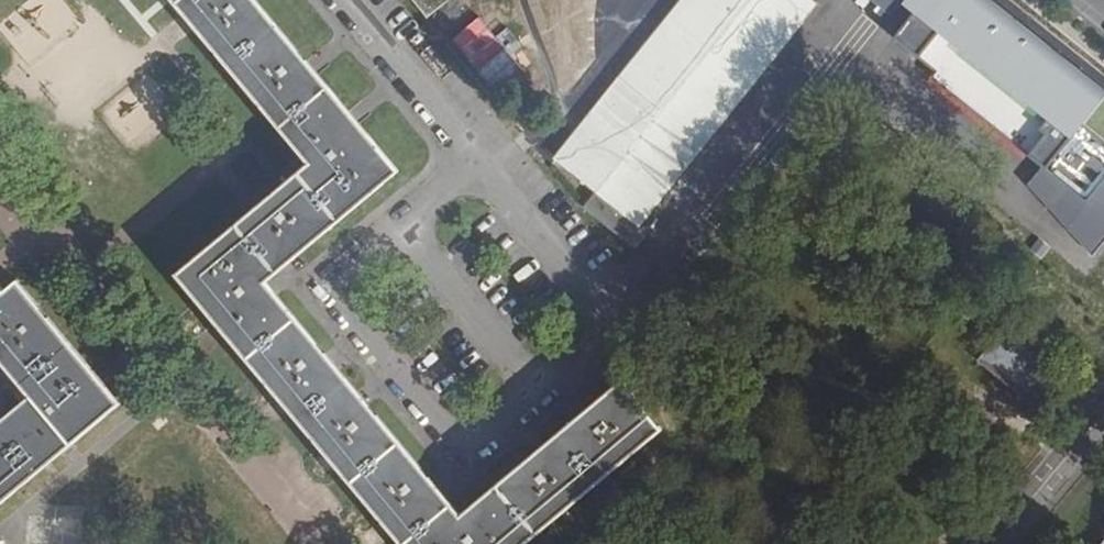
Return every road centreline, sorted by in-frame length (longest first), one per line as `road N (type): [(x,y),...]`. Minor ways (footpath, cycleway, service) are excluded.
road 1 (unclassified): [(1103,411),(992,543)]

